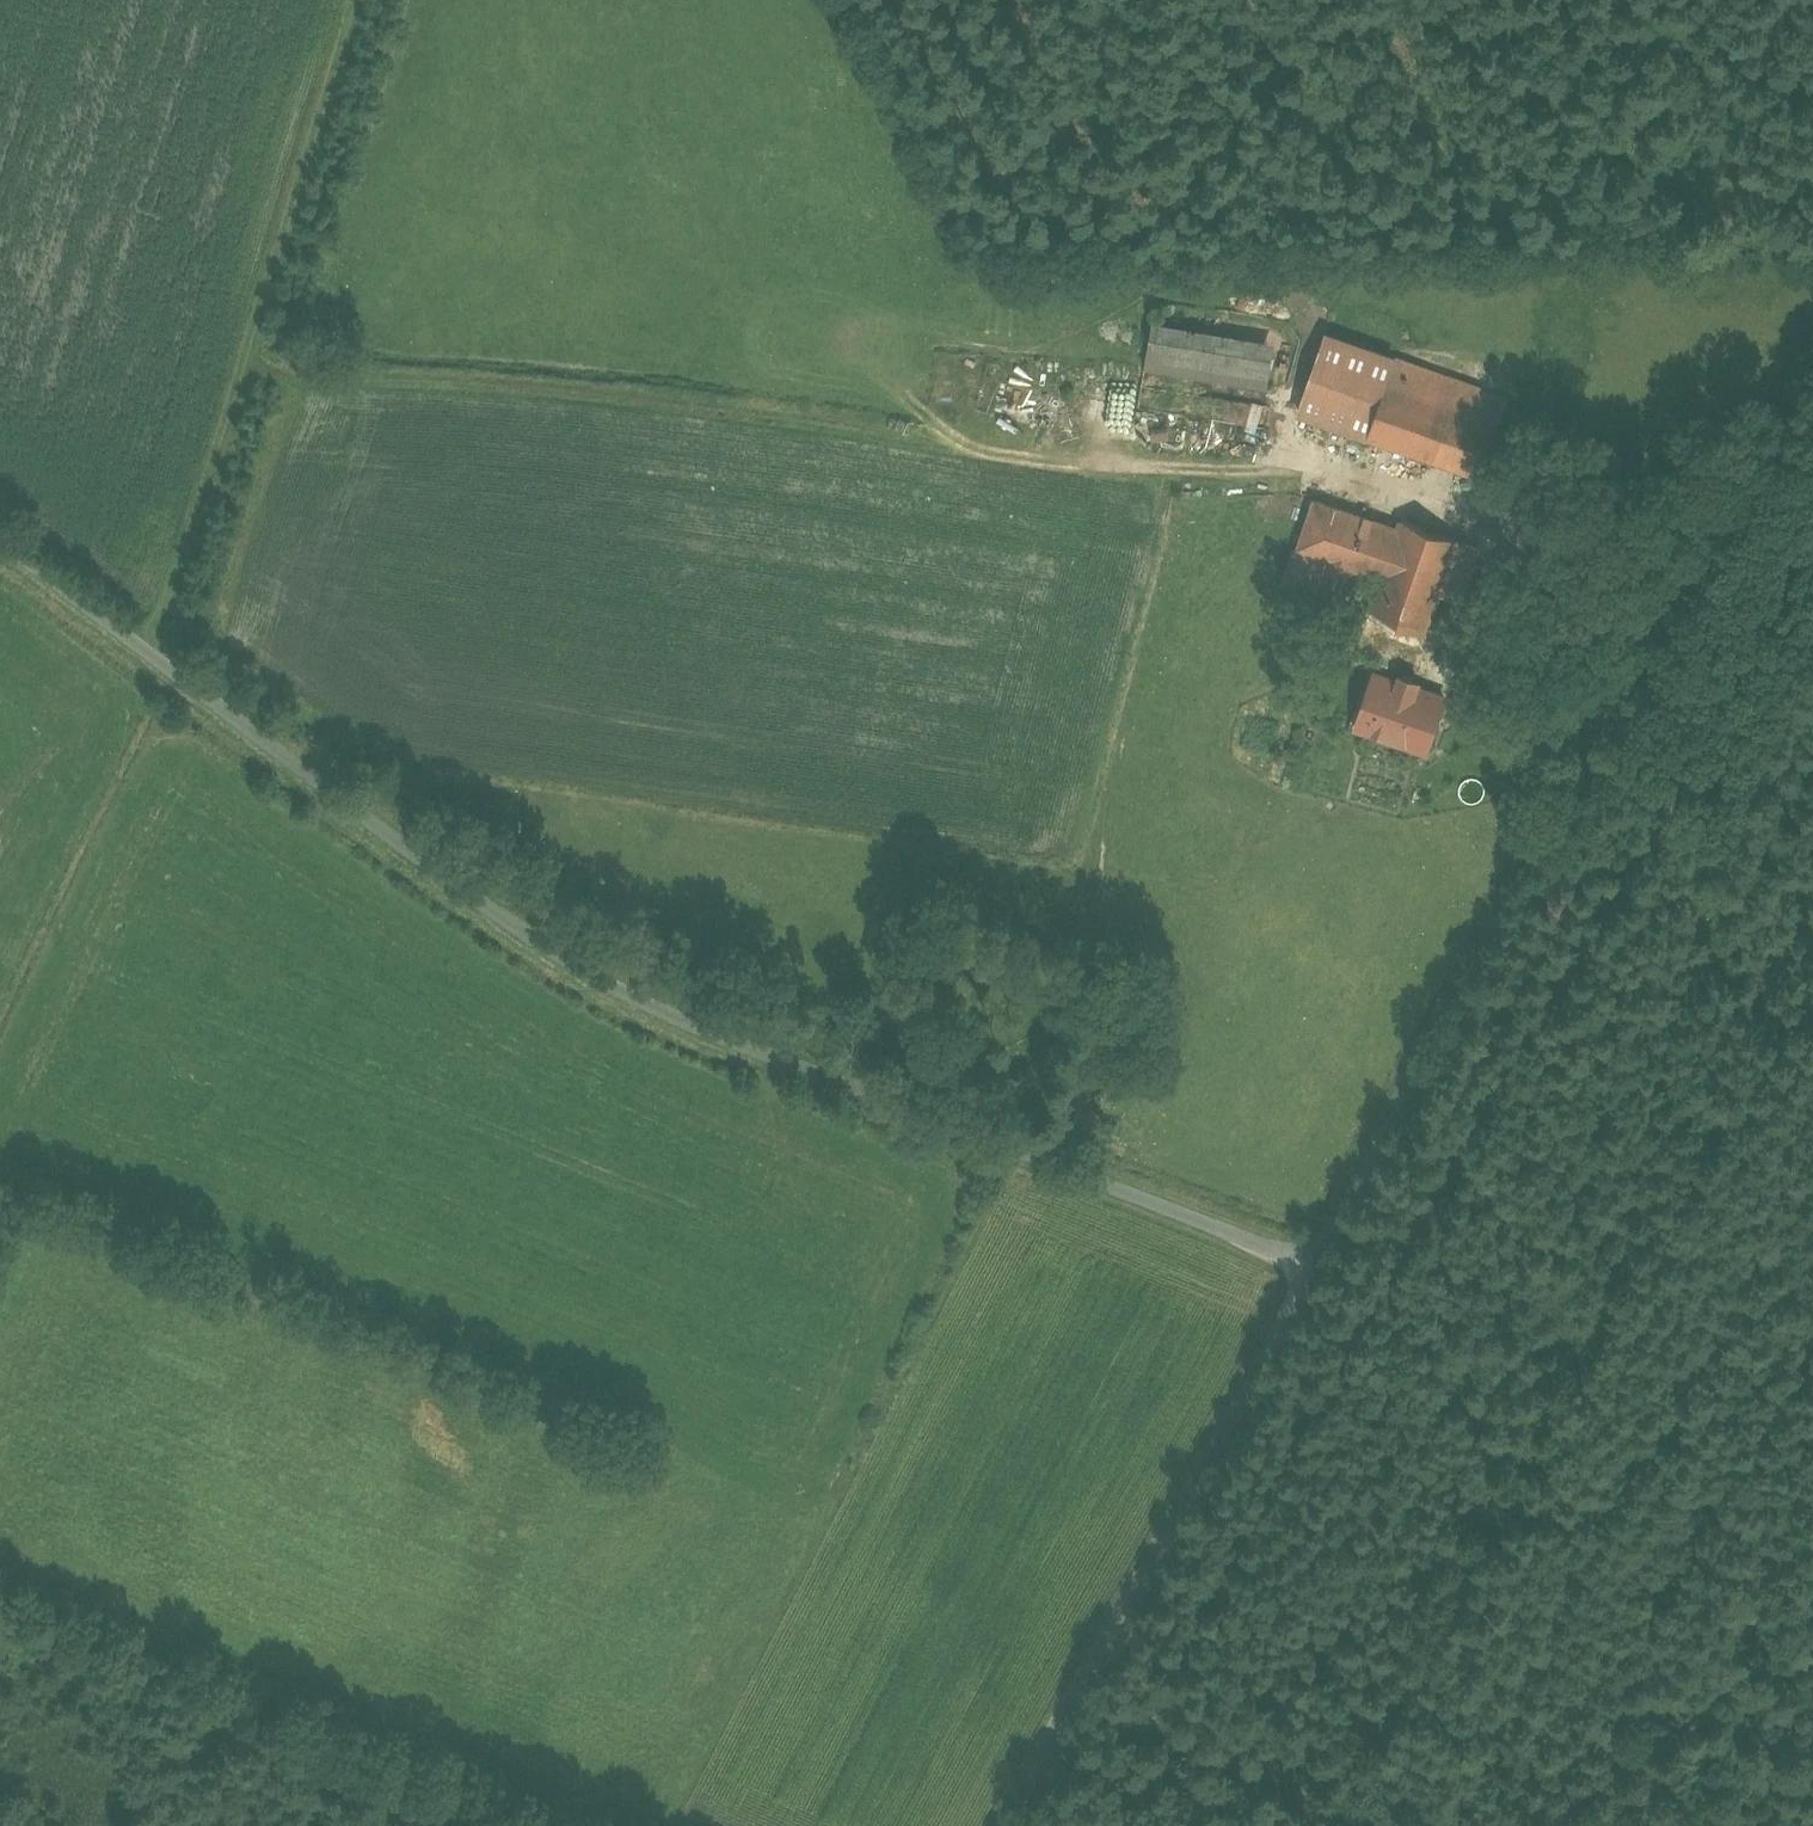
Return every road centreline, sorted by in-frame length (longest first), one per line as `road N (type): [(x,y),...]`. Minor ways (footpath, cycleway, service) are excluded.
road 1 (unclassified): [(1812,318),(1302,1262),(763,1059),(626,999),(461,896),(0,545)]
road 2 (track): [(1302,1262),(996,1825)]

